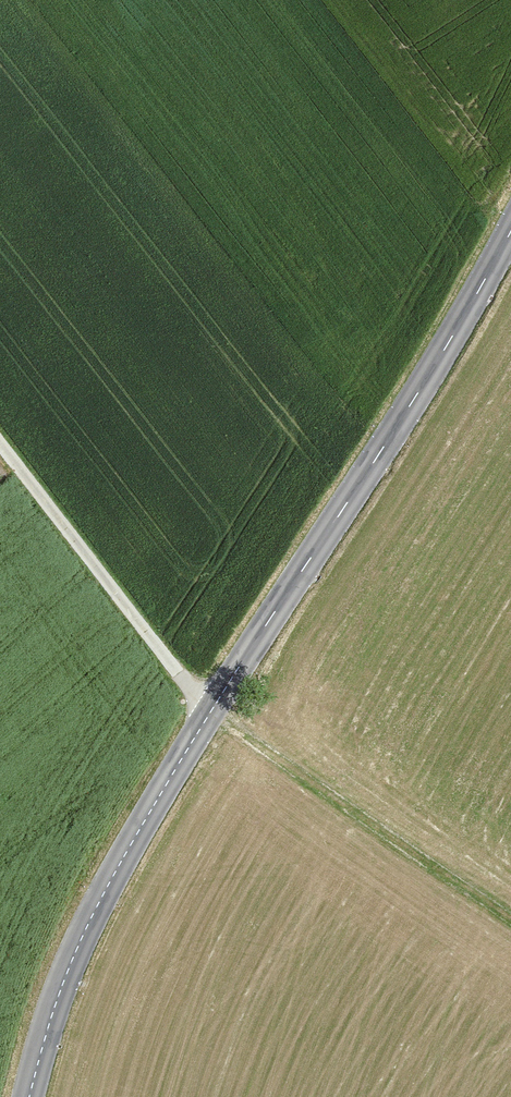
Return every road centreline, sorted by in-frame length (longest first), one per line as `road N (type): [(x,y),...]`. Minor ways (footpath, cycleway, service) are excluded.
road 1 (tertiary): [(30,1096),(64,978),(100,901),(510,232)]
road 2 (track): [(0,441),(211,712)]

